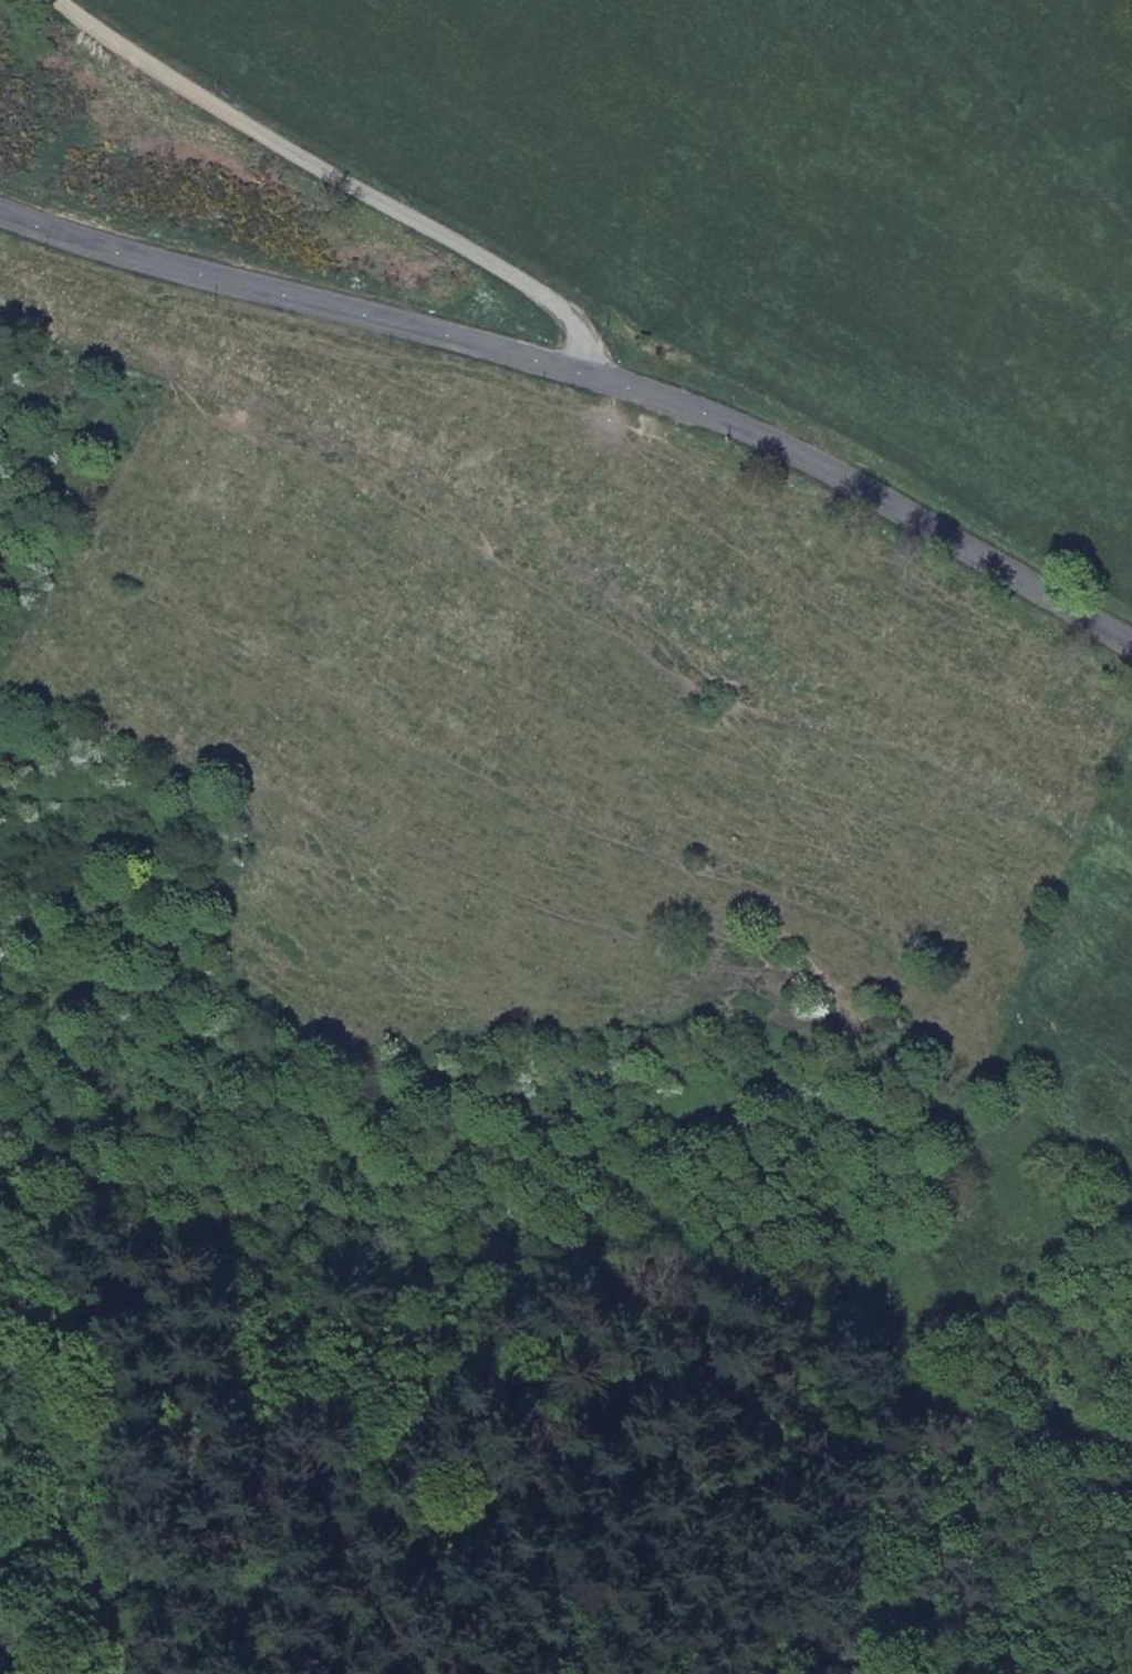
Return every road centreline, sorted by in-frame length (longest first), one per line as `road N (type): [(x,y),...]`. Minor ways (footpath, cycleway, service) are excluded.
road 1 (unclassified): [(47,0),(80,33),(356,202),(542,295),(626,388)]
road 2 (tertiary): [(0,219),(52,242),(626,388)]
road 3 (tertiary): [(626,388),(939,531),(1131,638)]

